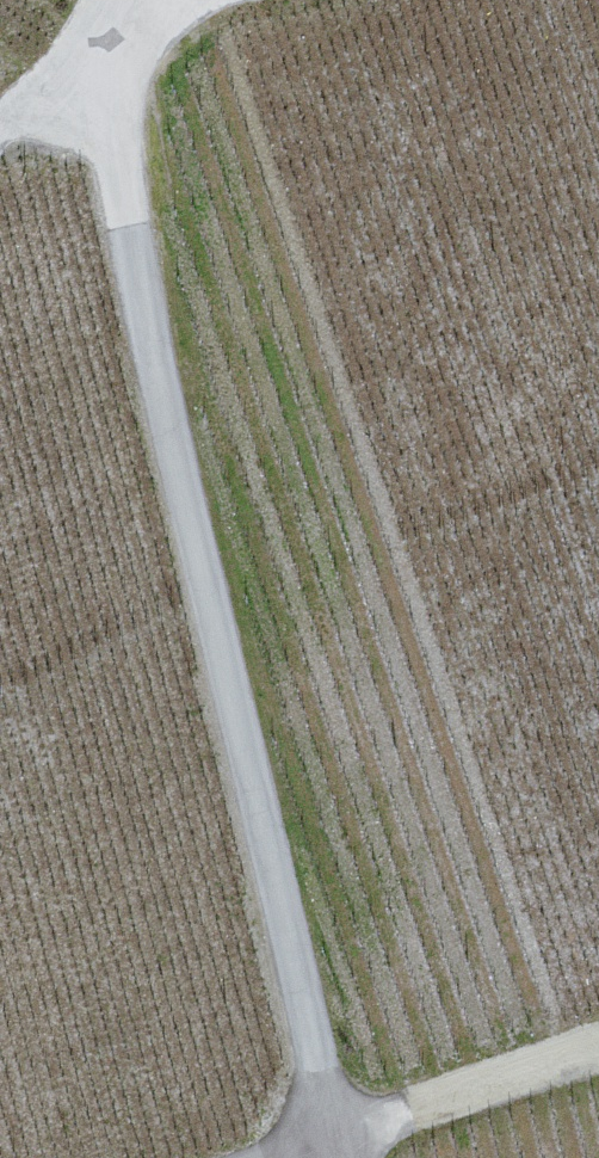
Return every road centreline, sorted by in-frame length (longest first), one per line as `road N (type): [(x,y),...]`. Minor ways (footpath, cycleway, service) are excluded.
road 1 (track): [(102,39),(121,222),(336,1157)]
road 2 (track): [(598,1034),(239,1157)]
road 3 (unclassified): [(0,127),(102,39)]

